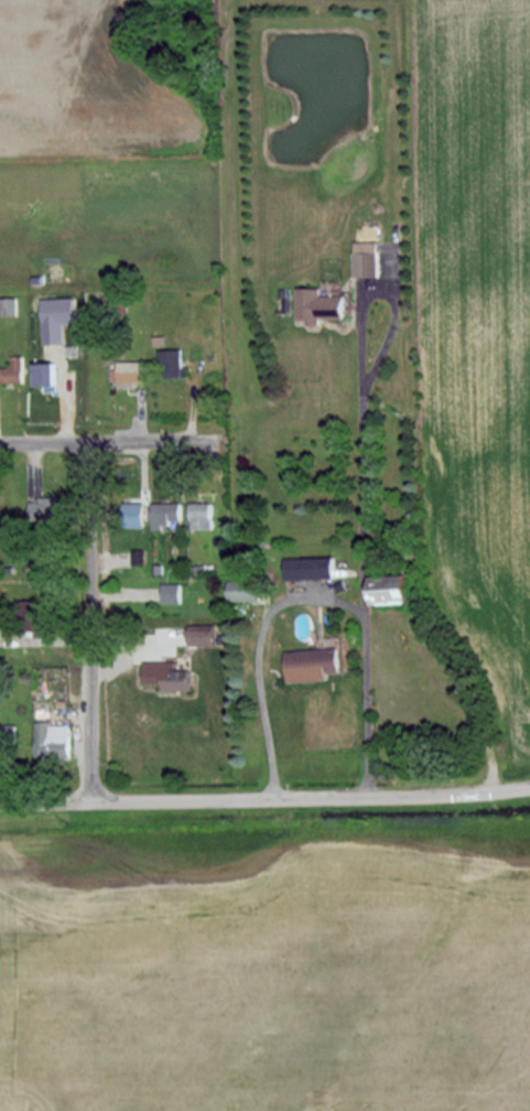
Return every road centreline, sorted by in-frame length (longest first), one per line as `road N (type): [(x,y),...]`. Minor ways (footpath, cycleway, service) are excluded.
road 1 (residential): [(0,804),(529,787)]
road 2 (residential): [(95,802),(89,441)]
road 3 (residential): [(0,441),(219,440)]

